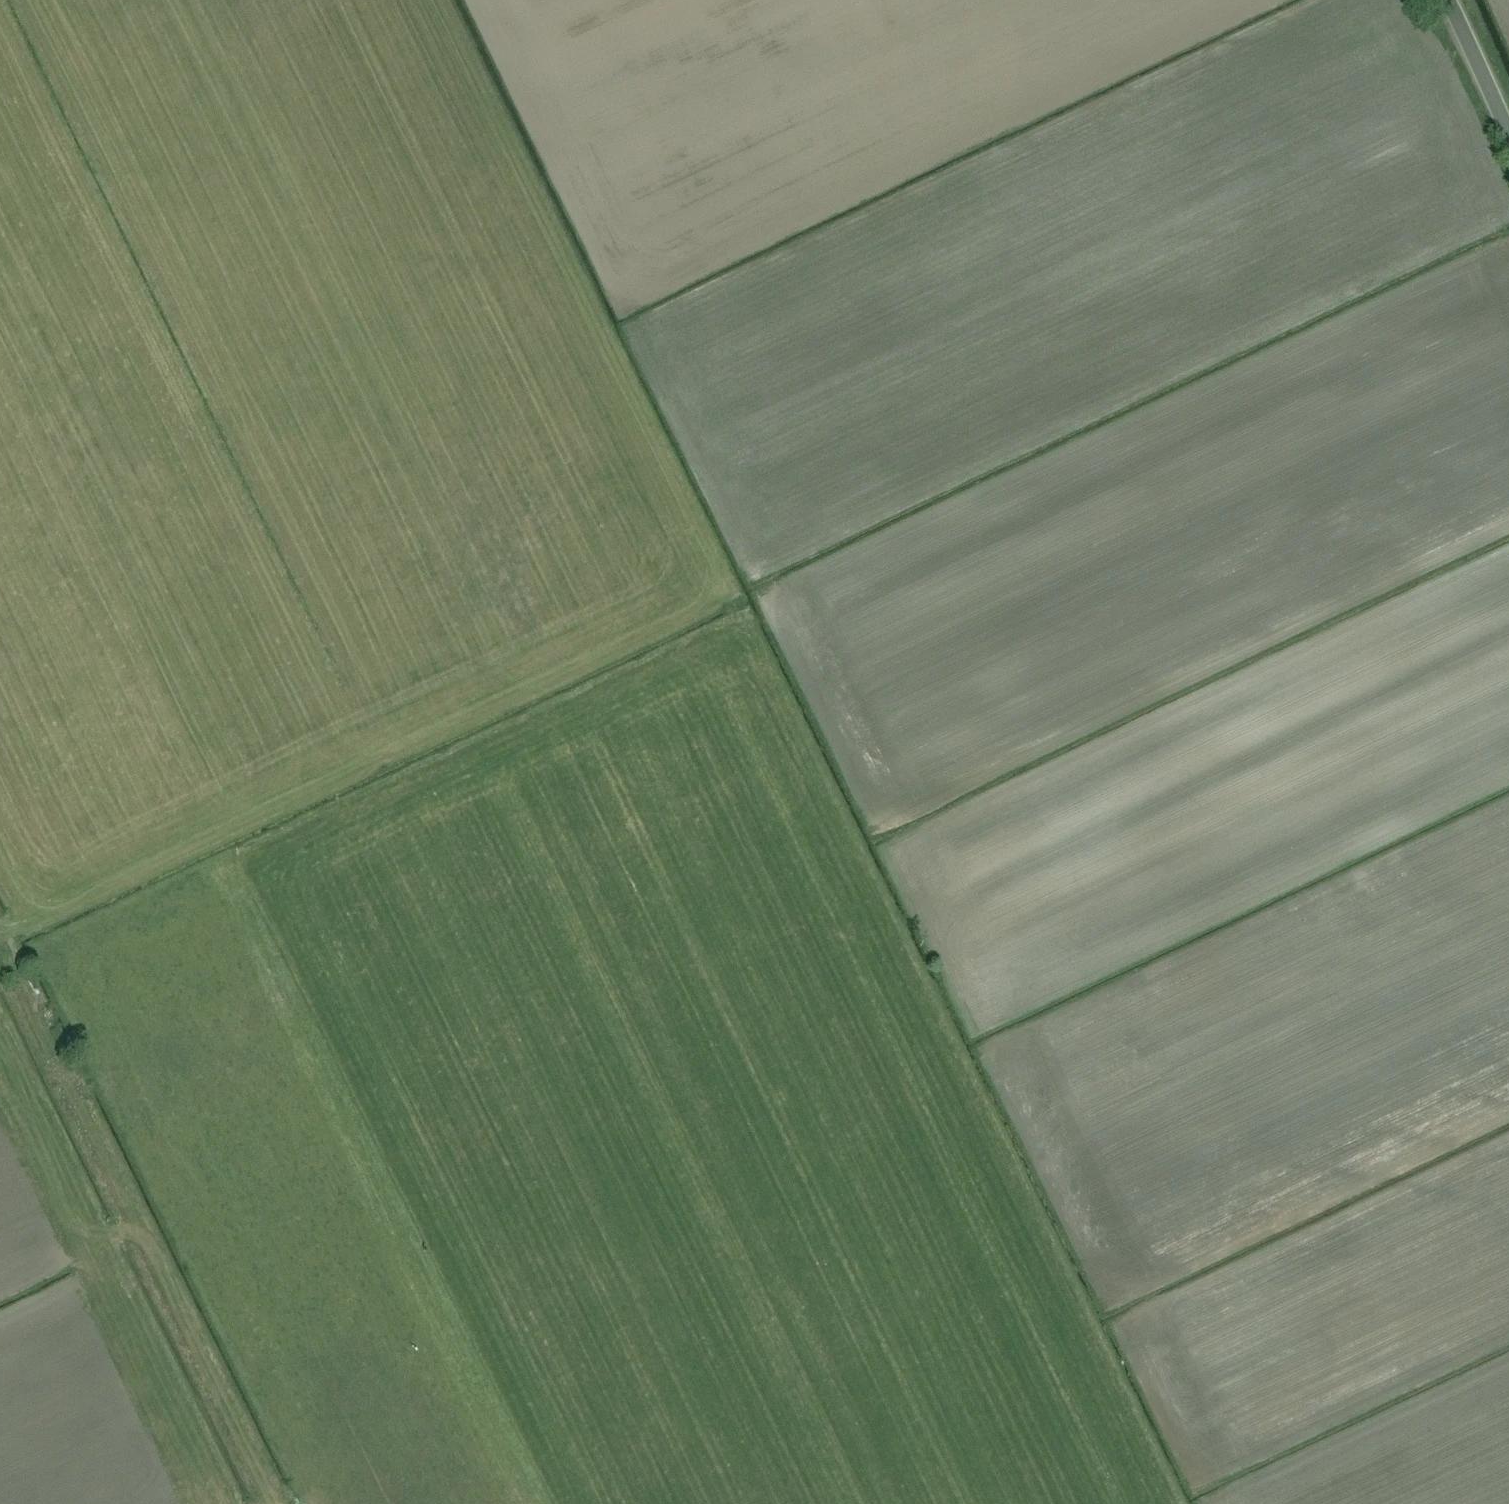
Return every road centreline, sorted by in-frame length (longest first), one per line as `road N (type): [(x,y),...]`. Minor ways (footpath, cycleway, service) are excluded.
road 1 (track): [(0,945),(274,1503)]
road 2 (unclassified): [(1508,130),(1448,0)]

